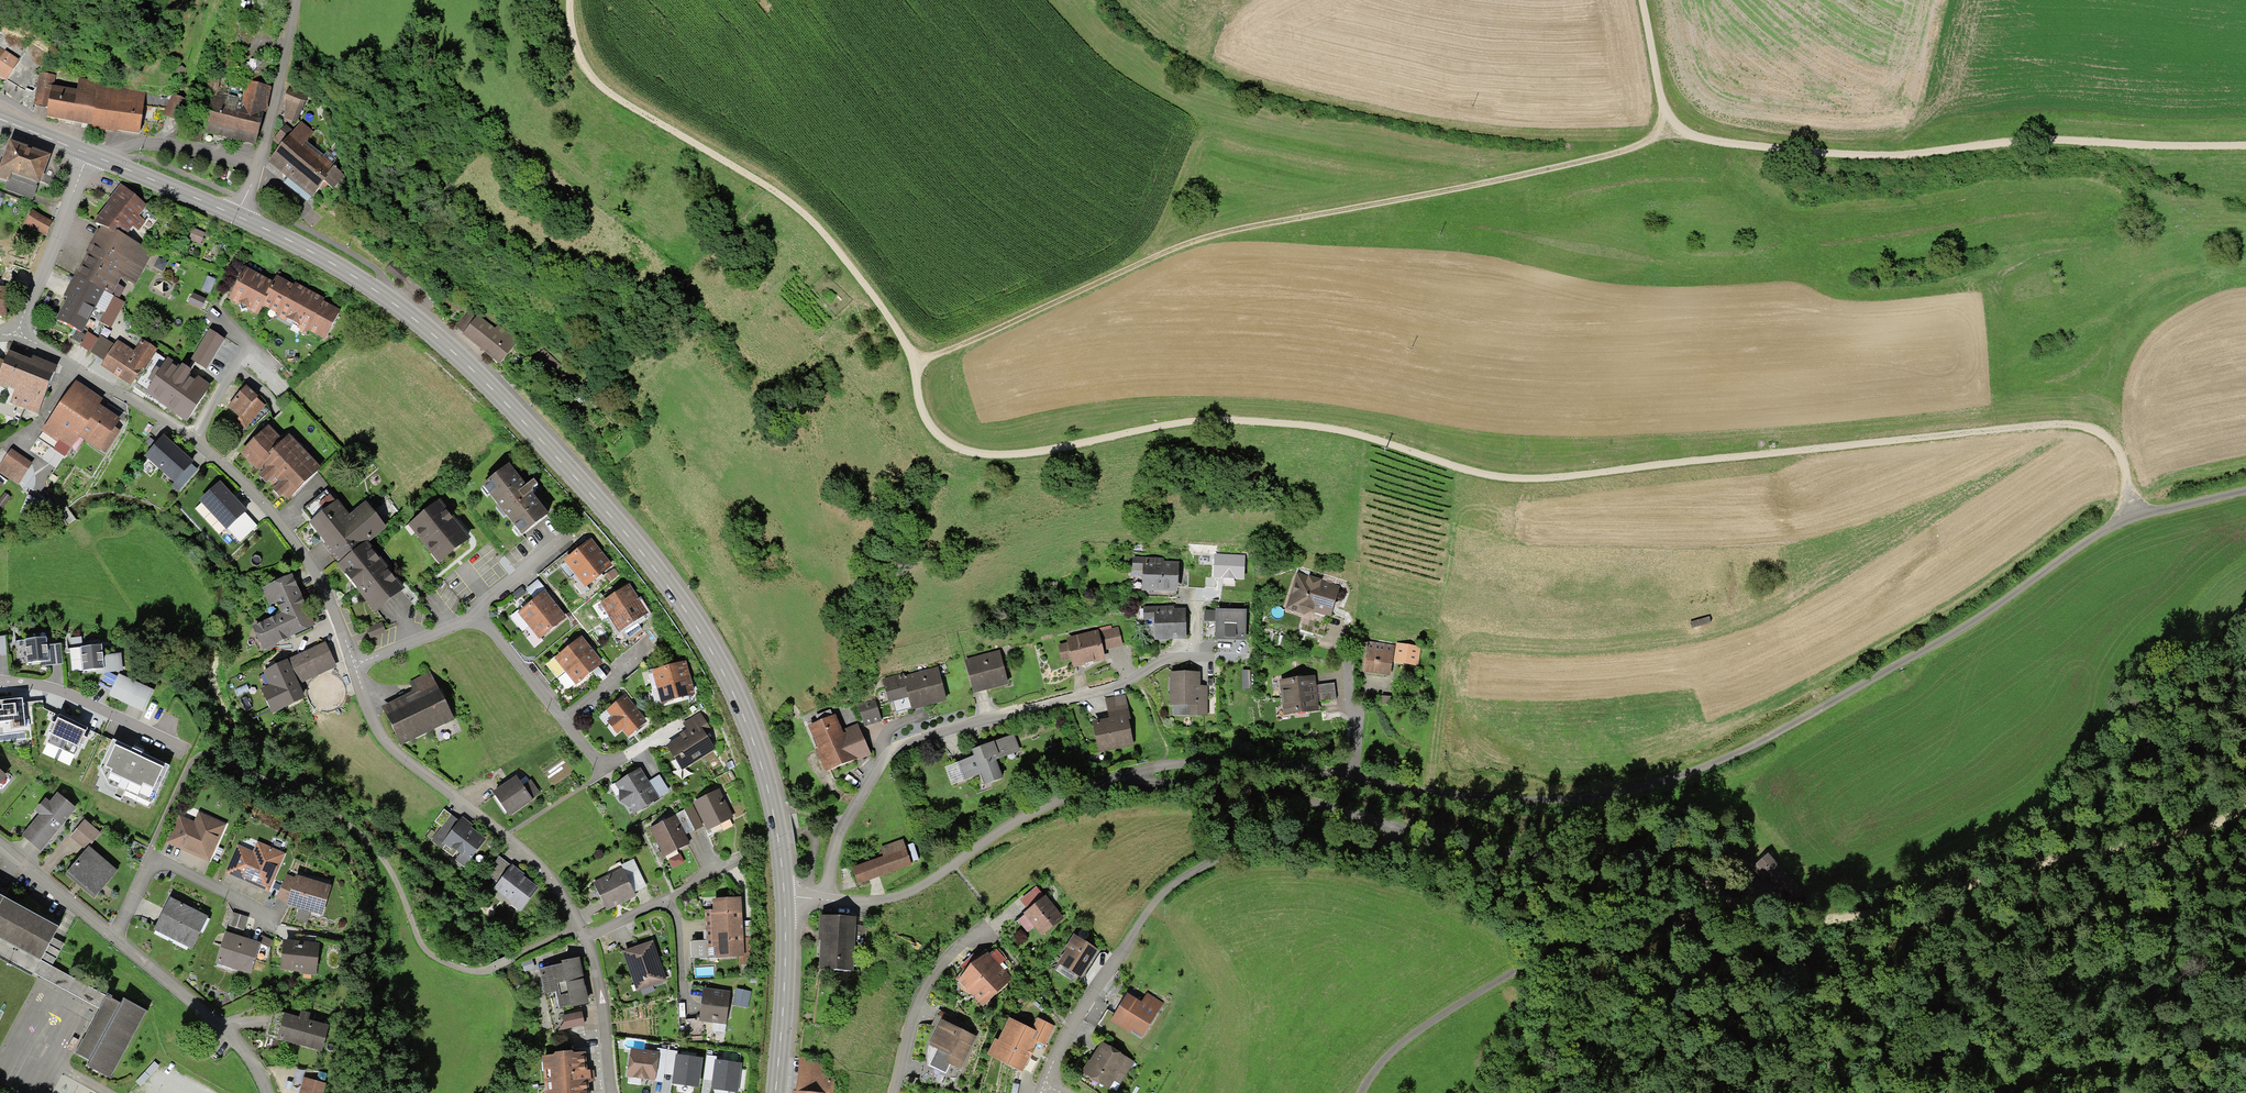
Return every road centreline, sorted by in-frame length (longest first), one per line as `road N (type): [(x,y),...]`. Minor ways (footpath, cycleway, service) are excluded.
road 1 (track): [(2134,517),(2116,438),(2068,423),(1512,481),(1347,432),(1196,420),(1041,450),(966,451),(923,420),(902,345),(805,218),(599,88),(576,55),(569,0)]
road 2 (track): [(1342,779),(1469,800),(1558,802),(1617,795),(1697,770),(1953,636),(2134,517),(2245,491)]
road 3 (primary): [(235,216),(330,263),(422,324),(632,541),(698,630),(752,743),(785,897)]
road 4 (track): [(912,366),(1216,235),(1486,183),(1668,134)]
road 5 (residential): [(1128,775),(1143,786),(1316,806),(1388,825),(1390,843),(1254,843),(1170,885),(1082,1004),(1040,1087)]
road 6 (track): [(1668,134),(1901,156),(2032,141),(2245,144)]
road 7 (track): [(2245,812),(2205,831),(2009,870),(1852,919),(1786,924),(1706,896)]
road 8 (residential): [(17,334),(194,443),(249,490),(302,554),(353,668)]
road 9 (residential): [(828,900),(829,864),(843,827),(883,759),(902,745),(1121,685),(1193,655)]
road 10 (track): [(1706,896),(1671,928),(1578,939),(1470,995),(1416,1027),(1359,1092)]
road 11 (residential): [(353,668),(380,740),(547,877),(582,938)]
road 12 (residential): [(1340,649),(1354,754),(1342,779),(1249,763),(1128,775)]
road 13 (residential): [(1128,775),(1011,823),(892,899),(828,900)]
road 14 (track): [(1388,825),(1687,883),(1706,896)]
road 15 (residential): [(353,668),(473,622),(489,629),(599,769)]
road 16 (unclassified): [(292,0),(268,124),(235,216)]
road 17 (residential): [(114,938),(153,860),(273,920)]
road 18 (residential): [(114,938),(239,1045),(267,1092)]
road 19 (primary): [(785,897),(775,1092)]
road 20 (residential): [(17,334),(87,153)]
road 21 (residential): [(984,932),(954,948),(928,979),(890,1092)]
road 22 (residential): [(0,680),(71,696),(180,748)]
road 23 (primary): [(87,153),(235,216)]
road 24 (residential): [(582,938),(609,1092)]
road 25 (residential): [(0,845),(114,938)]
road 26 (track): [(1640,0),(1668,134)]

